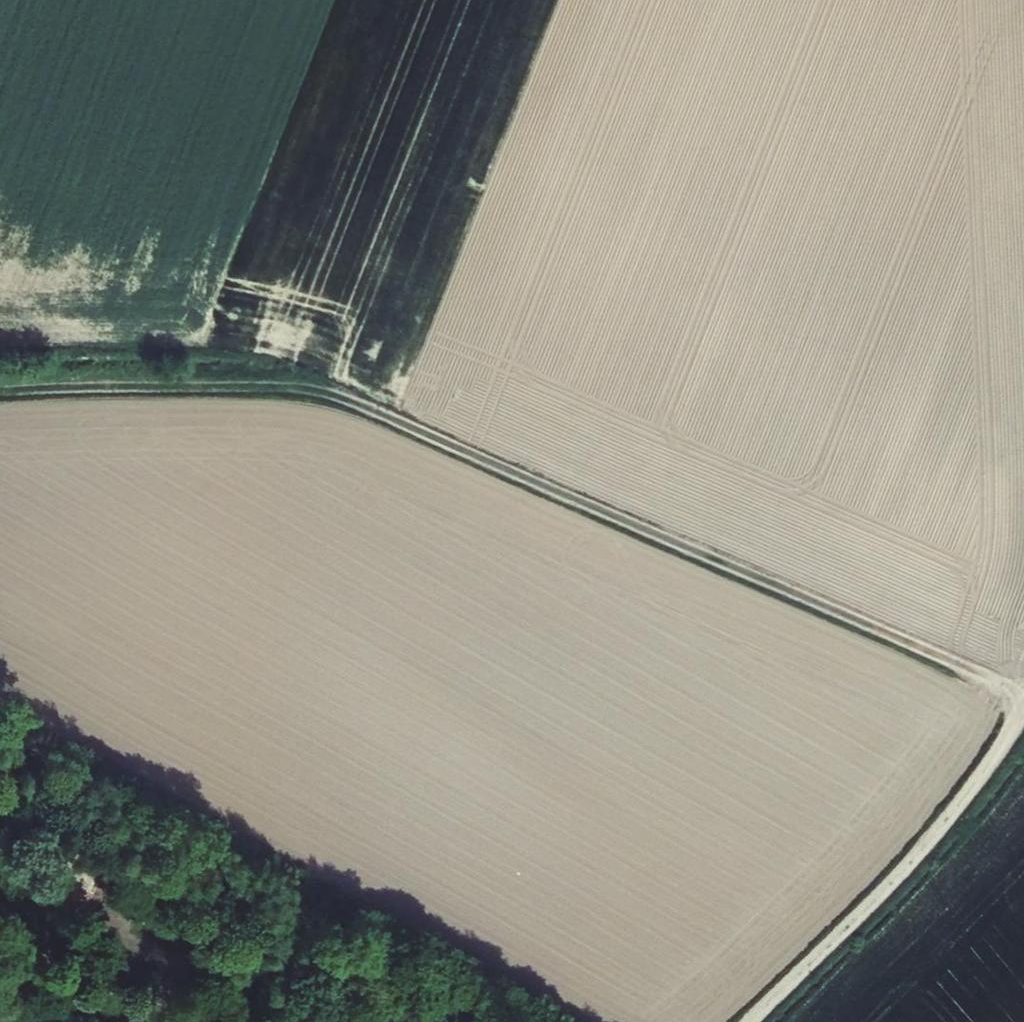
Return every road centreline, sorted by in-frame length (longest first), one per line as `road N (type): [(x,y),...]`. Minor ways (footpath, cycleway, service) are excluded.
road 1 (track): [(1023,698),(979,671),(329,394),(254,385),(0,393)]
road 2 (track): [(1023,709),(983,776),(912,864),(751,1021)]

